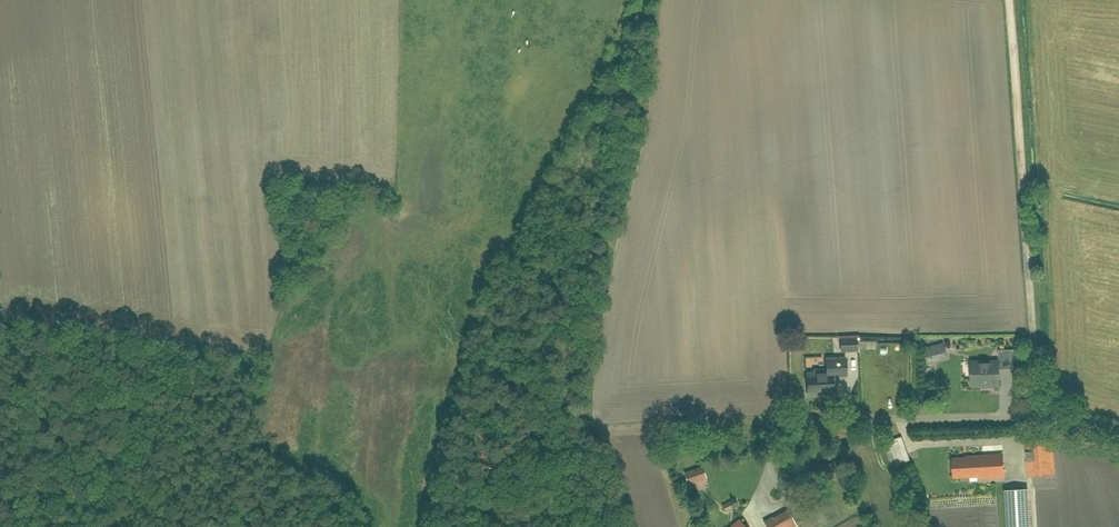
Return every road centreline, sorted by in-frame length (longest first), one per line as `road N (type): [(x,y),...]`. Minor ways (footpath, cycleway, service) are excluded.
road 1 (track): [(1008,0),(1041,416)]
road 2 (residential): [(1041,416),(780,423)]

